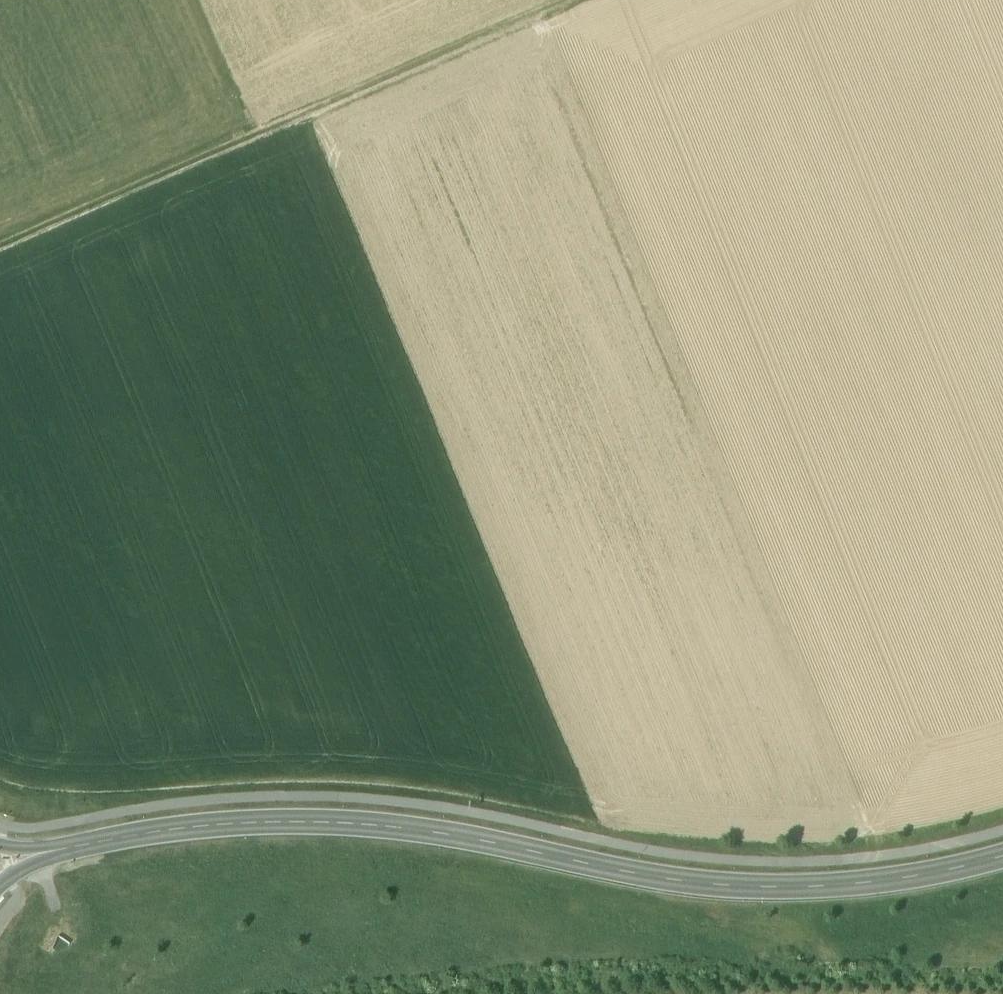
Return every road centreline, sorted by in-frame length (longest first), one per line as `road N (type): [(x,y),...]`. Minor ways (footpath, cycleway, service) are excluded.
road 1 (tertiary): [(1002,857),(876,883),(788,889),(683,882),(411,827),(241,819),(0,861)]
road 2 (track): [(0,248),(568,0)]

